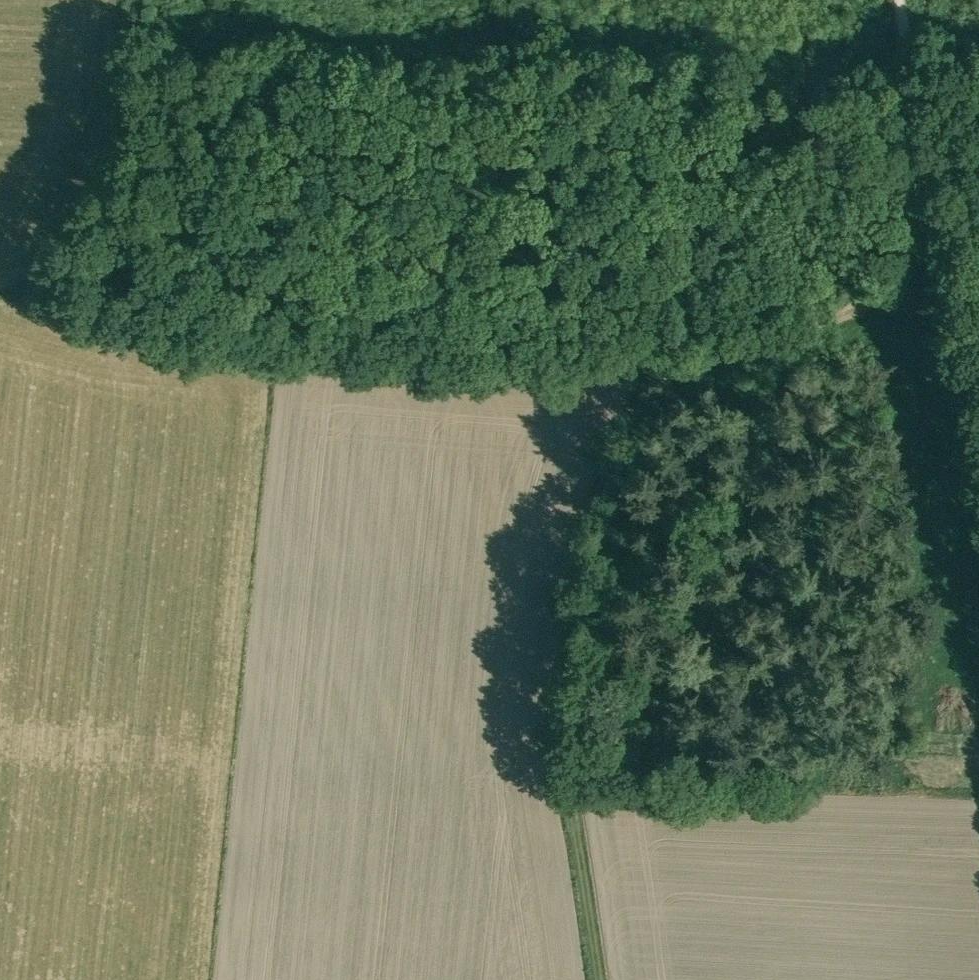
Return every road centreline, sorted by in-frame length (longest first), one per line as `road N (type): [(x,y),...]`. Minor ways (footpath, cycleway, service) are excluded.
road 1 (track): [(587,979),(564,783),(628,383),(809,336),(947,257)]
road 2 (track): [(978,421),(899,0)]

